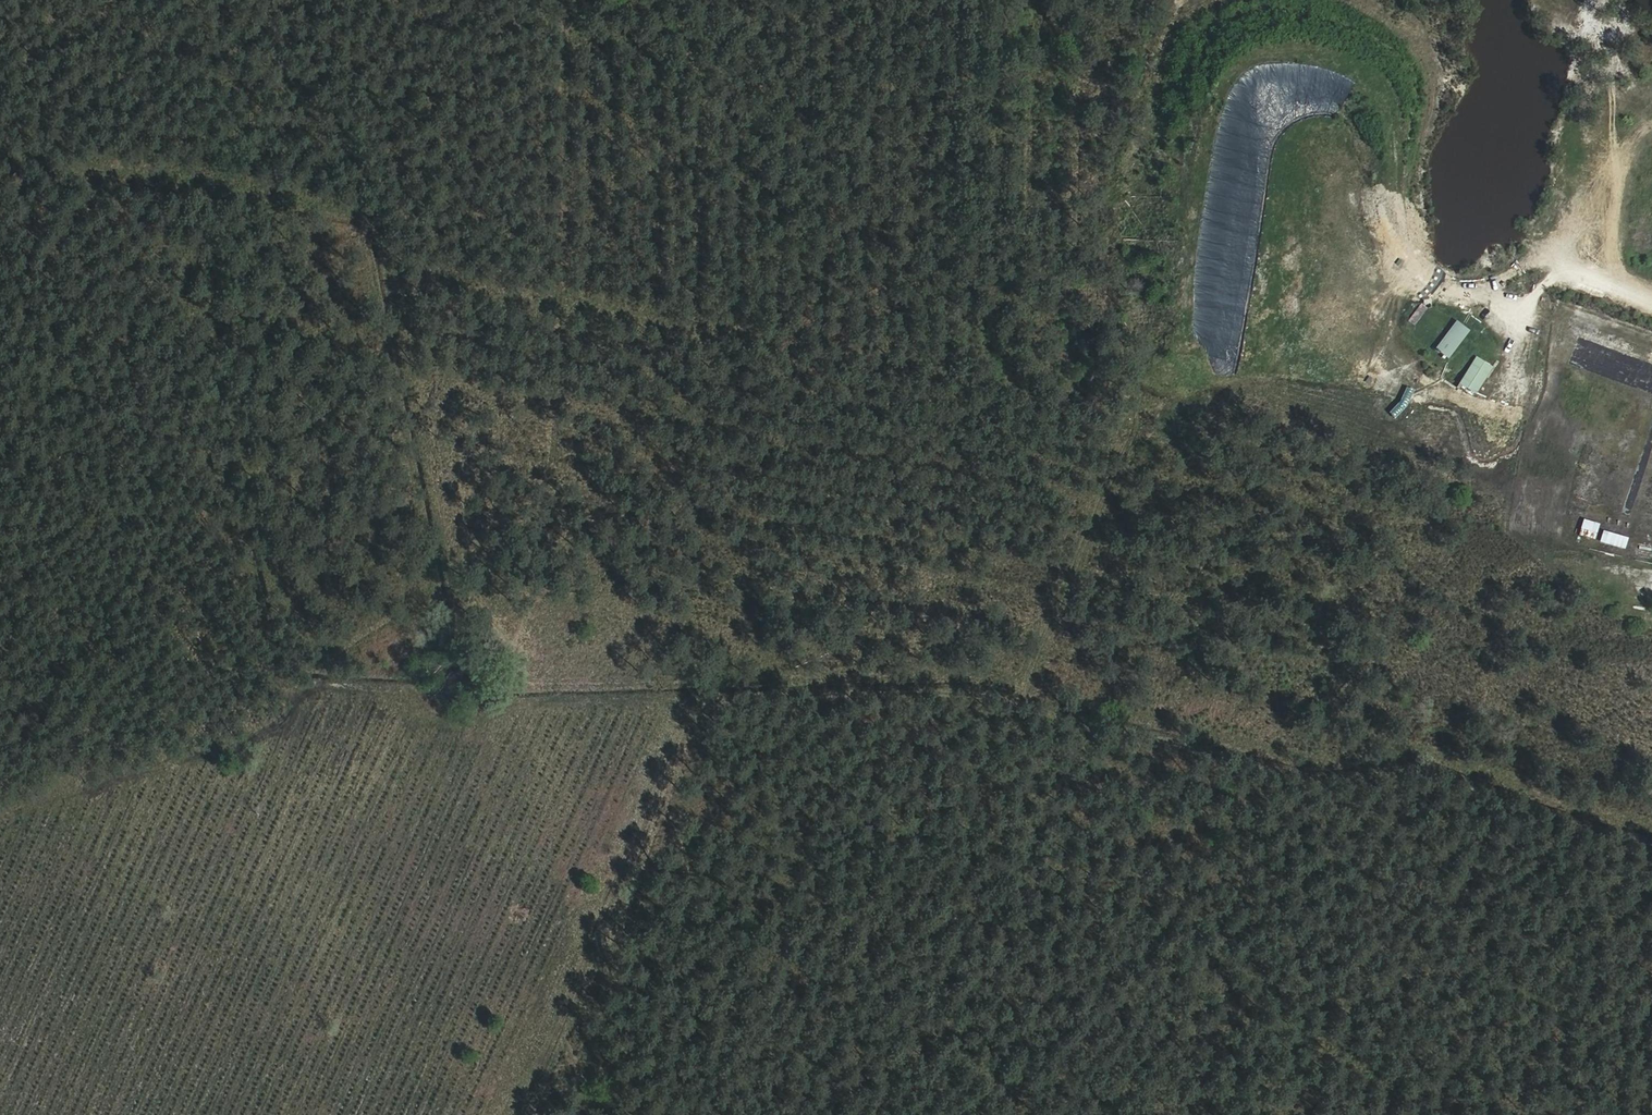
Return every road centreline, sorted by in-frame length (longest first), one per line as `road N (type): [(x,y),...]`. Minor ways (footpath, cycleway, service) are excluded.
road 1 (track): [(523,1114),(628,834),(712,682),(985,675),(1084,712),(1254,756),(1330,768),(1411,748),(1651,824)]

